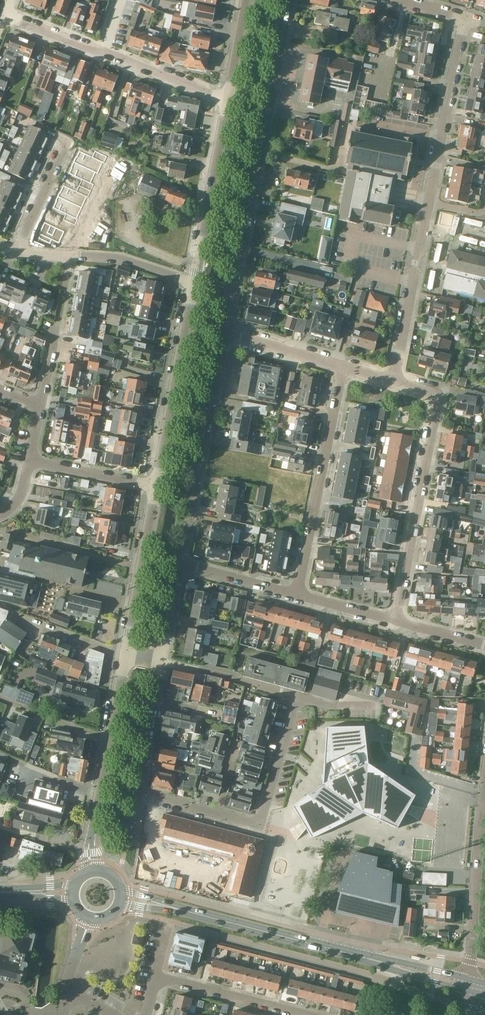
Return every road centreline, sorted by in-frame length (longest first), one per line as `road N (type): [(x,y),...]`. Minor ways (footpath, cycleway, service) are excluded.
road 1 (residential): [(289,0),(225,332)]
road 2 (residential): [(396,620),(438,406),(427,391),(394,382)]
road 3 (residential): [(297,696),(259,824),(156,797)]
road 4 (residential): [(228,100),(5,13)]
road 5 (residential): [(182,563),(225,332)]
road 6 (residential): [(300,594),(344,367)]
road 7 (tertiary): [(385,964),(164,906)]
road 8 (residential): [(92,871),(89,845),(126,654)]
road 9 (residential): [(156,486),(194,284)]
road 10 (residential): [(429,203),(465,18)]
road 11 (residential): [(194,284),(228,100)]
road 12 (residential): [(470,979),(484,795)]
road 13 (residential): [(394,382),(429,203)]
road 14 (residential): [(126,654),(156,486)]
road 15 (residential): [(39,405),(70,256)]
road 16 (residential): [(302,1014),(156,977)]
road 17 (residential): [(156,797),(139,781),(162,660)]
road 18 (residential): [(156,486),(29,461)]
road 19 (residential): [(194,284),(123,260),(70,256)]
road 20 (residential): [(344,367),(225,332)]
road 21 (residential): [(281,691),(162,660)]
road 22 (residential): [(300,594),(182,563)]
road 23 (residential): [(156,797),(143,864),(194,876)]

